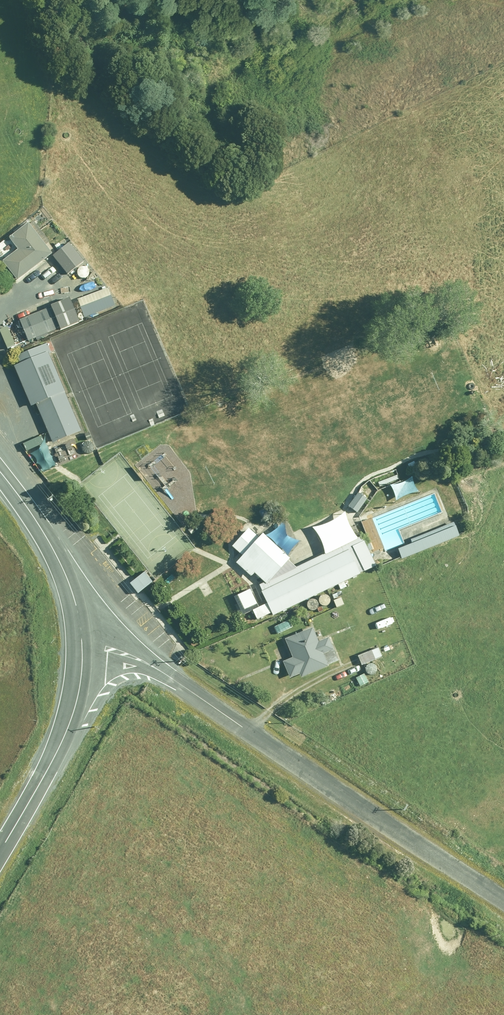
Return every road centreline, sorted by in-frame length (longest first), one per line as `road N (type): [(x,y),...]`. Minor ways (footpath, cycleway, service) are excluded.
road 1 (unclassified): [(503,900),(150,663),(114,646),(79,643)]
road 2 (unclassified): [(79,643),(68,723),(0,851)]
road 3 (unclassified): [(0,473),(63,571),(79,643)]

